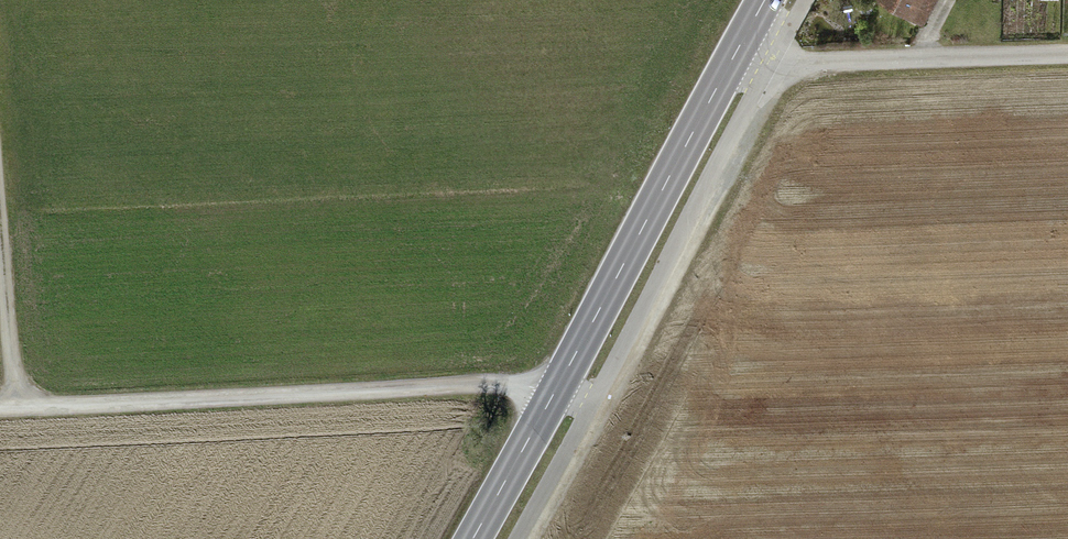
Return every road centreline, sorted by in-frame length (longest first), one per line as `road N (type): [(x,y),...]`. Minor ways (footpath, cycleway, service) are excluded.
road 1 (secondary): [(766,0),(473,538)]
road 2 (track): [(0,403),(504,384),(593,402)]
road 3 (track): [(1067,52),(813,61),(741,44)]
road 4 (track): [(0,203),(18,402)]

